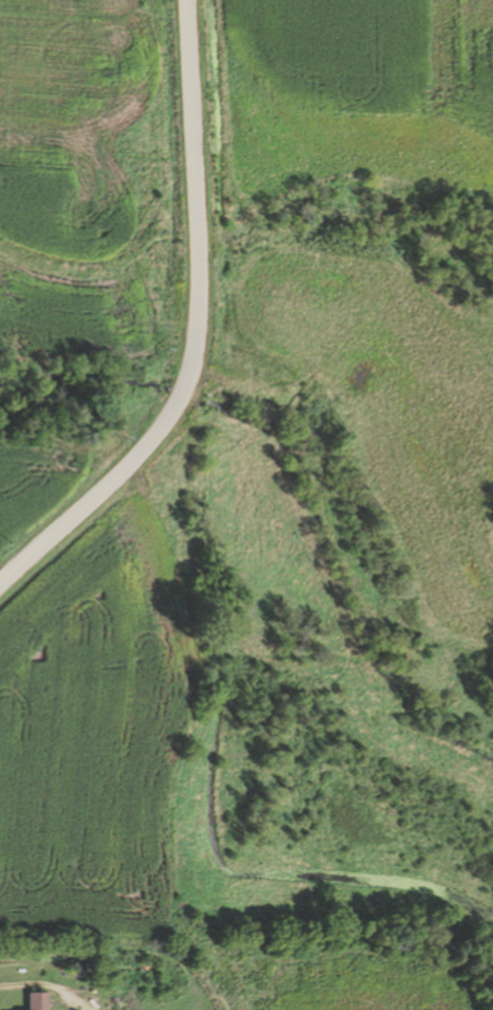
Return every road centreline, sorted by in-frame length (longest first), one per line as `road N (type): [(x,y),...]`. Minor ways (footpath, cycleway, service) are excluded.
road 1 (secondary): [(0,594),(127,478),(180,412)]
road 2 (secondary): [(199,227),(191,0)]
road 3 (secondary): [(189,387),(199,259)]

